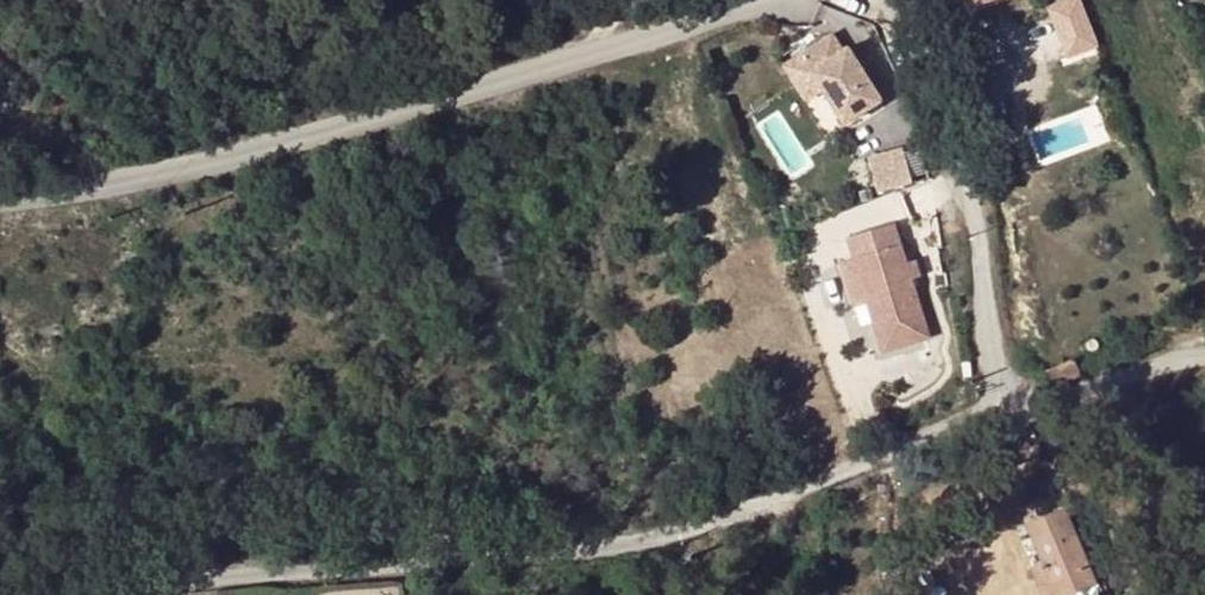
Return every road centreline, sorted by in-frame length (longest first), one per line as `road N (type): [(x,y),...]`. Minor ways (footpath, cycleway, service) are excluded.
road 1 (unclassified): [(1001,412),(645,544),(266,573),(133,594)]
road 2 (unclassified): [(769,0),(94,188),(0,205)]
road 3 (unclassified): [(1001,412),(969,204),(921,47),(883,0)]
road 4 (unclassified): [(1204,354),(1001,412)]

